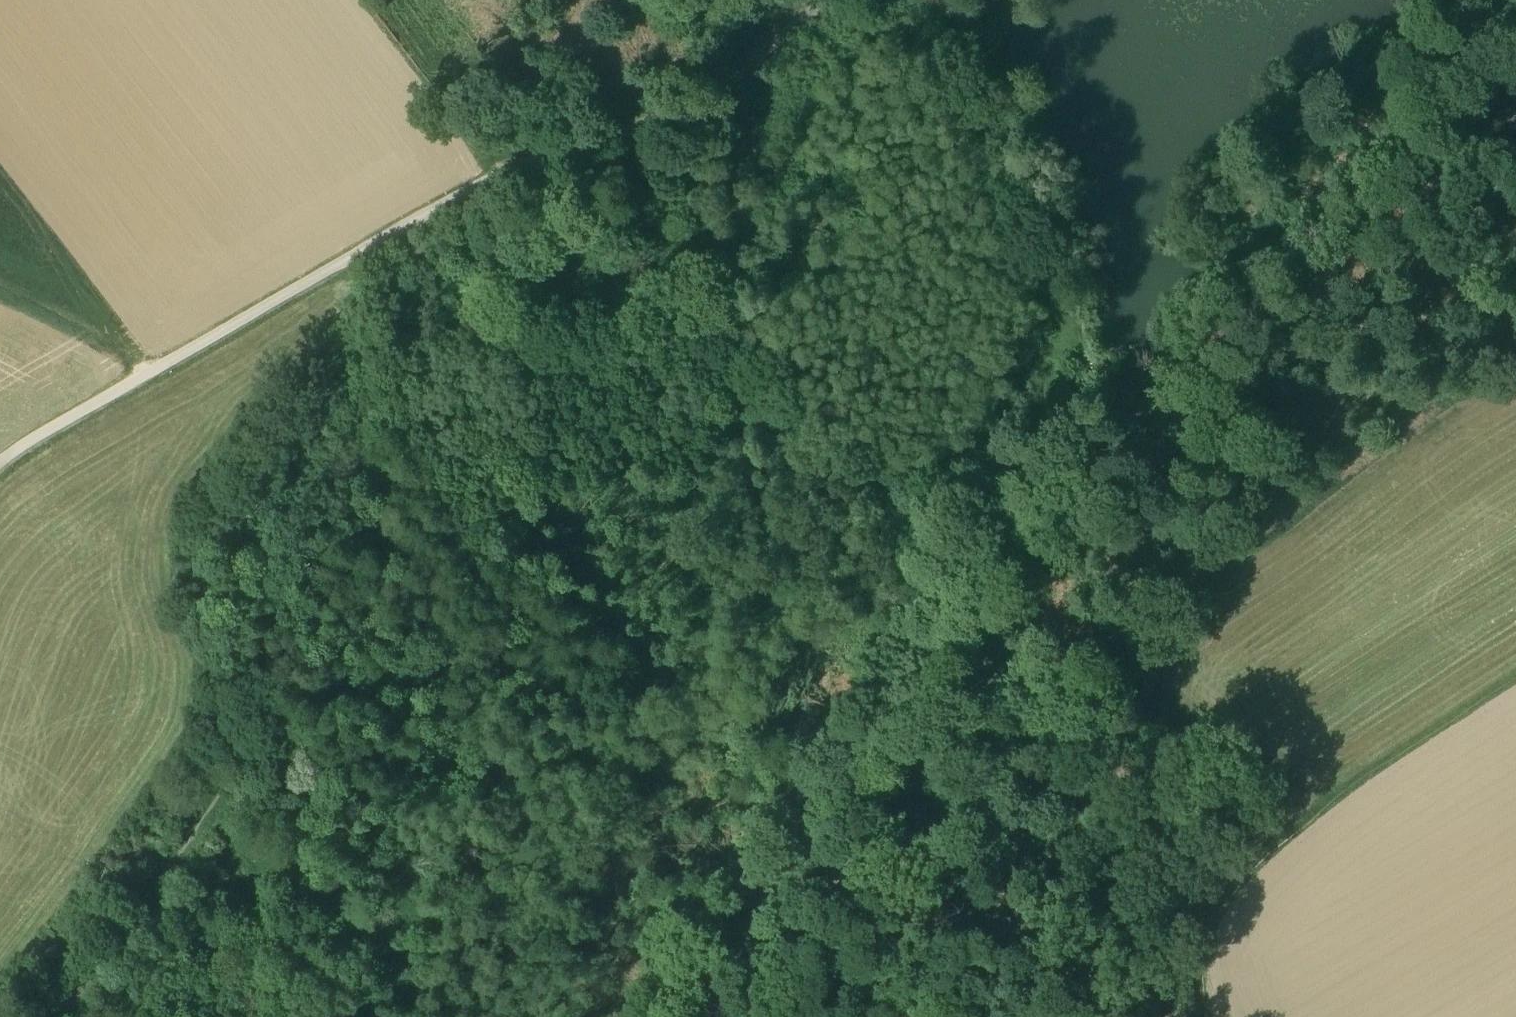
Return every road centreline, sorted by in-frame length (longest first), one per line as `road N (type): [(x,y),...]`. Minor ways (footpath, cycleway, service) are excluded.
road 1 (track): [(0,461),(524,165),(685,107),(825,0)]
road 2 (track): [(1191,982),(1195,952),(1245,868),(1335,797)]
road 3 (track): [(1515,687),(1335,797)]
road 4 (track): [(0,295),(150,373)]

